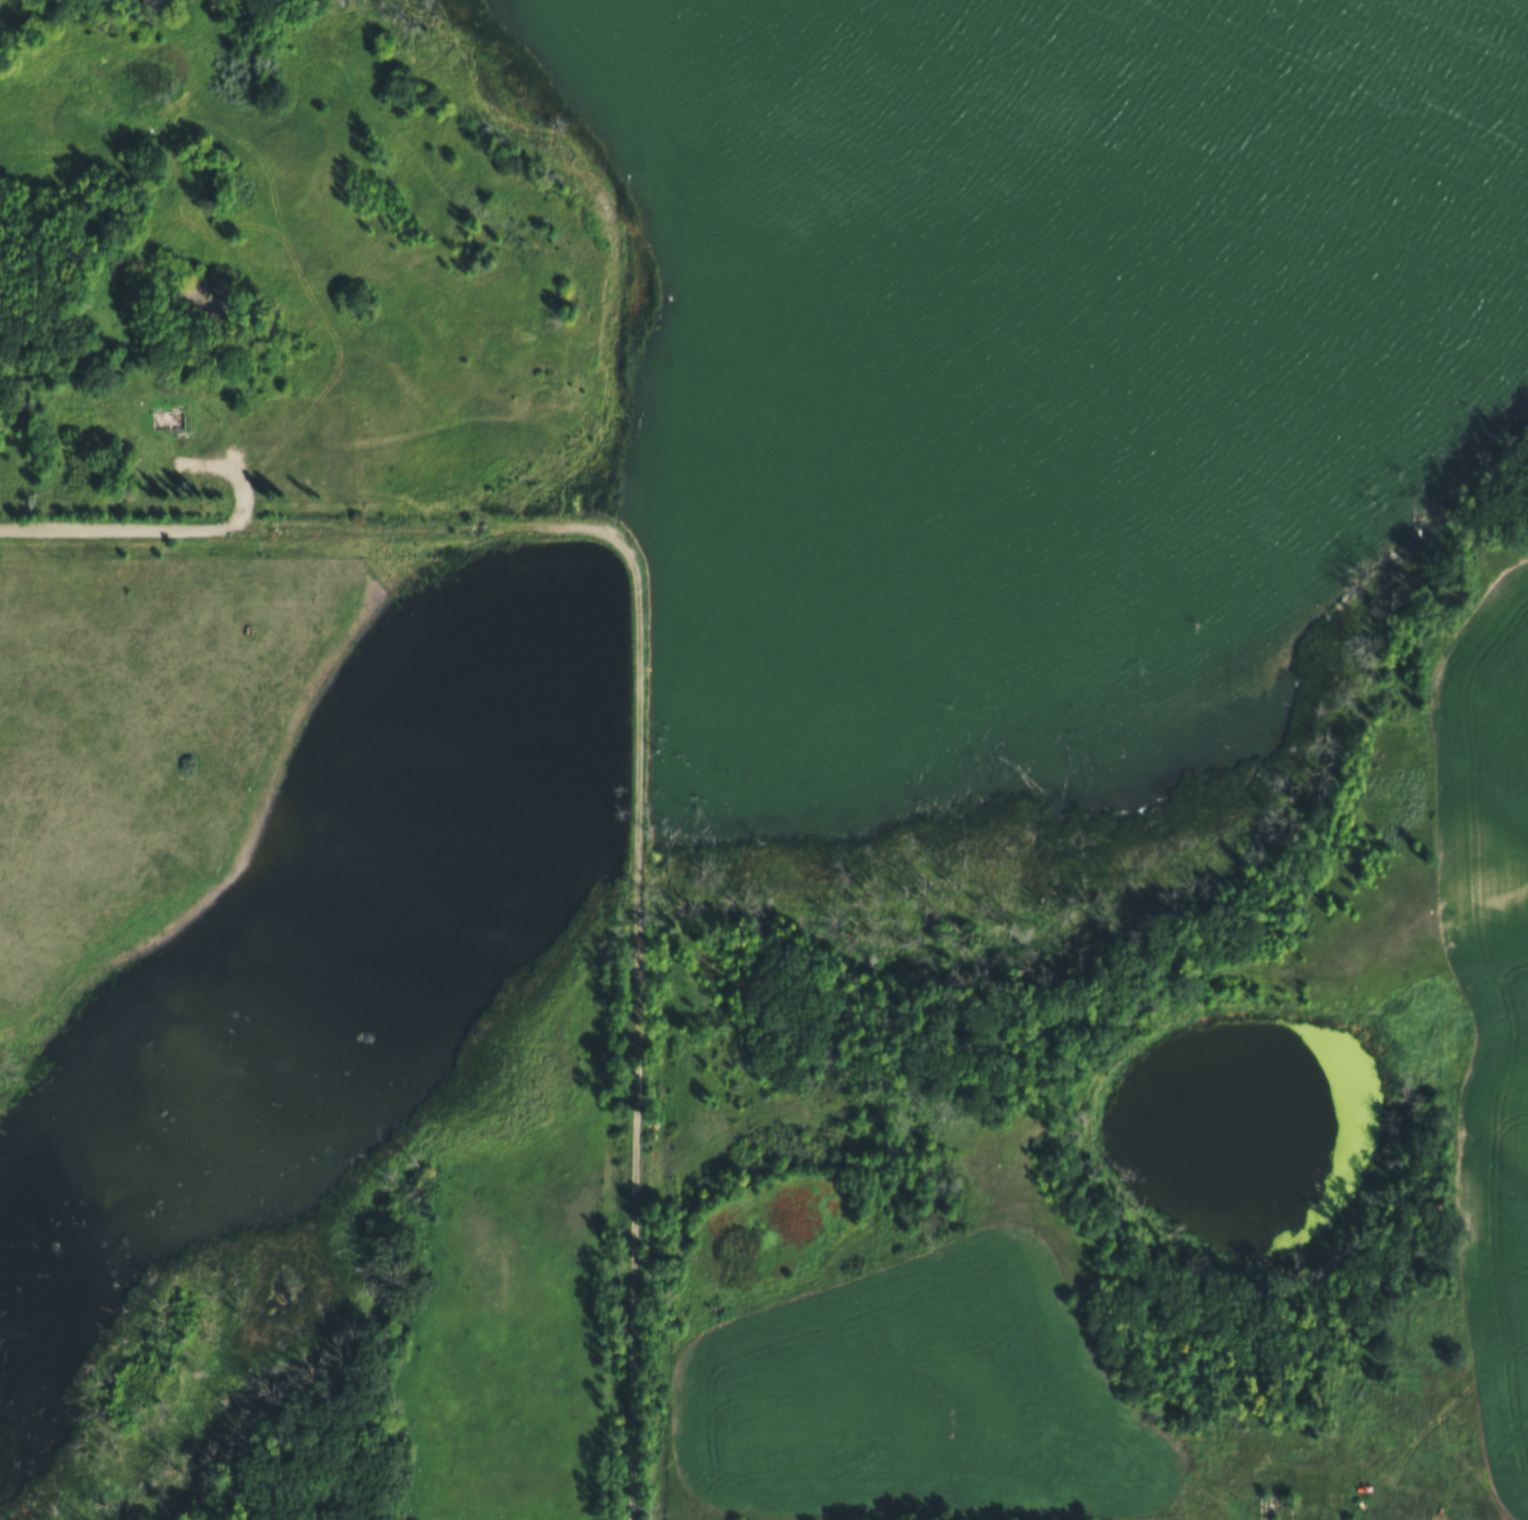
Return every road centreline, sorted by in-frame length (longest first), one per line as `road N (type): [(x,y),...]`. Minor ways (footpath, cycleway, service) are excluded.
road 1 (track): [(636,1519),(642,102)]

